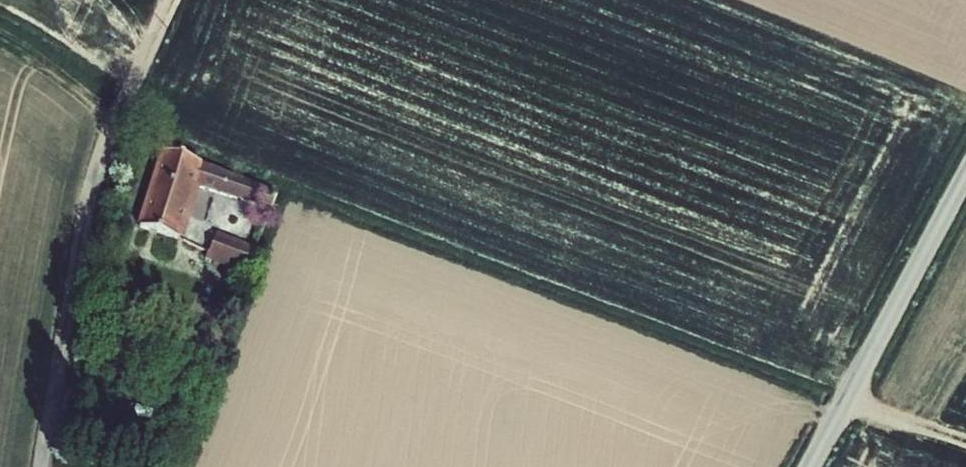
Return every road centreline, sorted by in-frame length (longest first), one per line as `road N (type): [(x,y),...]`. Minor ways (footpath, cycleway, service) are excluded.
road 1 (unclassified): [(174,0),(118,119),(56,466)]
road 2 (tertiary): [(965,181),(810,466)]
road 3 (track): [(0,48),(86,109),(109,157)]
road 4 (track): [(822,388),(965,440)]

